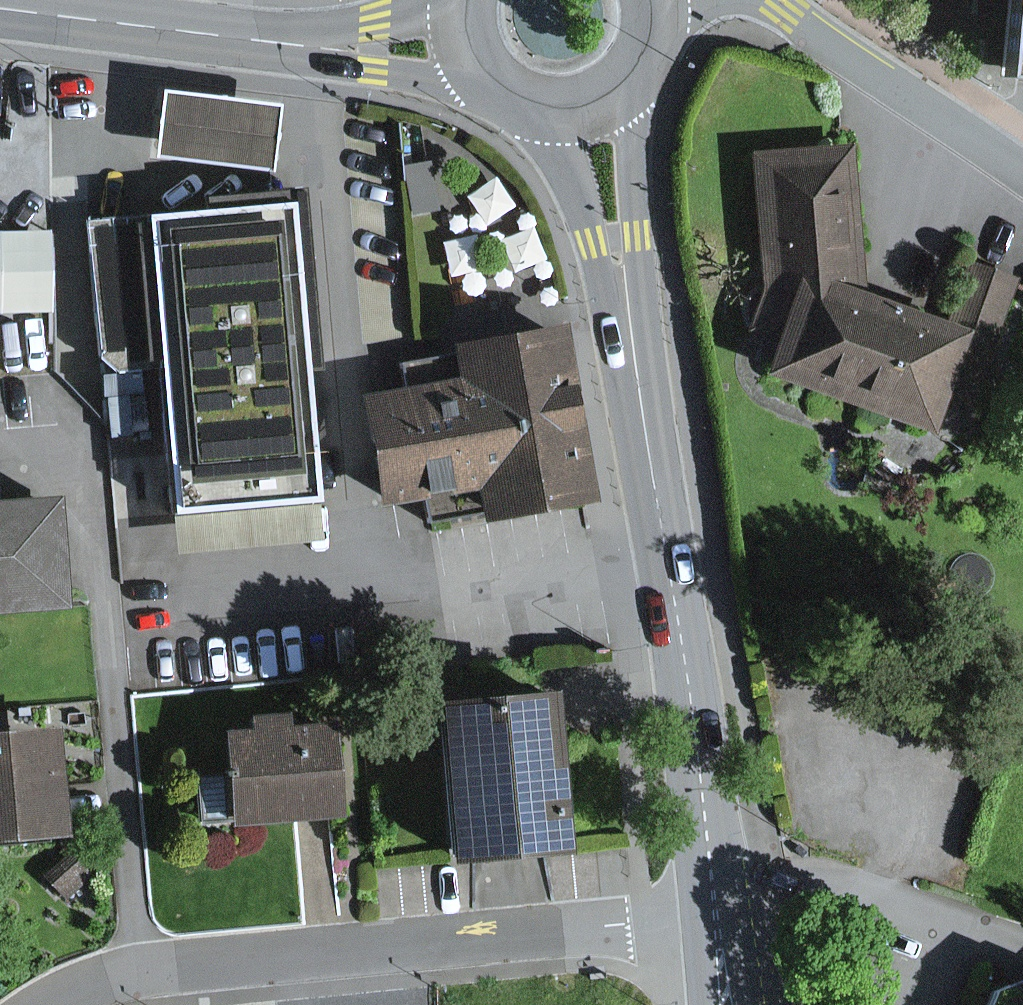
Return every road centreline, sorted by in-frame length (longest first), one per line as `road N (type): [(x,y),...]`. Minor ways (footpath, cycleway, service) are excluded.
road 1 (residential): [(718,924),(140,968),(80,986),(50,1004)]
road 2 (primary): [(628,323),(718,924)]
road 3 (residential): [(769,0),(1022,169)]
road 4 (secondary): [(261,39),(0,6)]
road 5 (primary): [(628,323),(639,237),(632,71)]
road 6 (primary): [(537,104),(628,323)]
road 7 (secondary): [(261,39),(372,72),(447,83),(491,79)]
road 8 (secondary): [(464,0),(261,39)]

